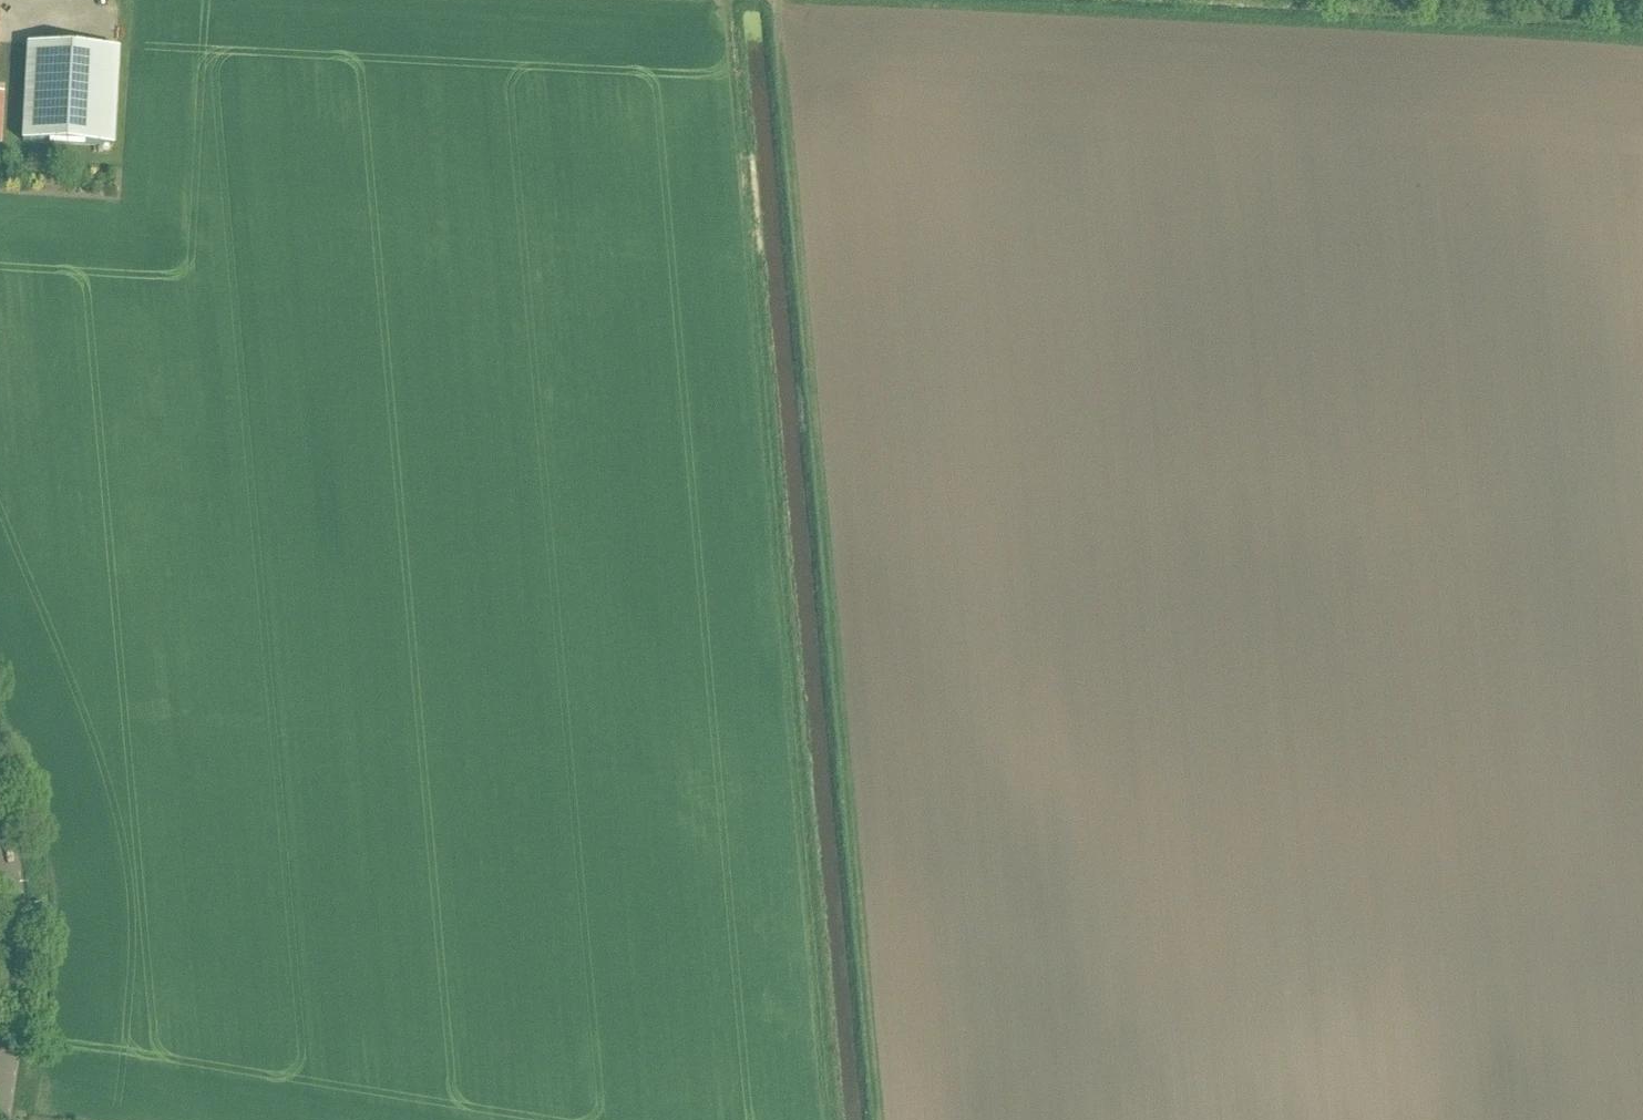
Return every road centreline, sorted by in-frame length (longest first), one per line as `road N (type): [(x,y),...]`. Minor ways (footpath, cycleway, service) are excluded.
road 1 (tertiary): [(0,1100),(15,959),(0,831)]

